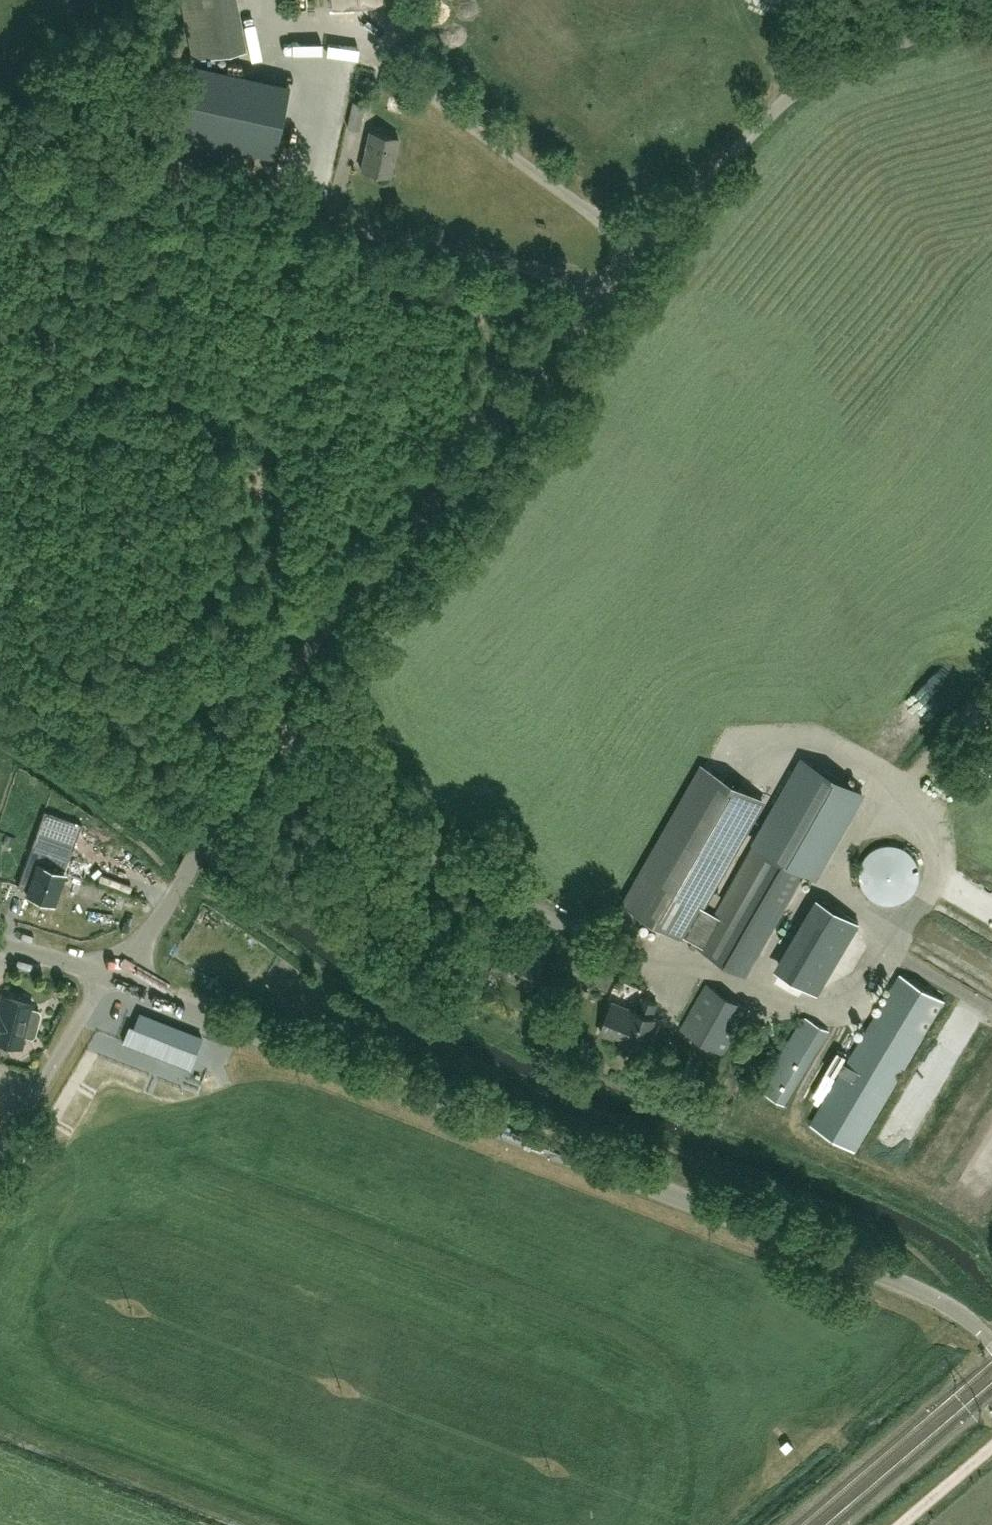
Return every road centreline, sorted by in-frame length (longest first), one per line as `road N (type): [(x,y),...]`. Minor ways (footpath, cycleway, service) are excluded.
road 1 (unclassified): [(991,1349),(947,1306),(882,1272),(106,973)]
road 2 (unclassified): [(106,973),(150,931),(184,879),(282,688),(617,288)]
road 3 (unclassified): [(617,288),(0,151)]
road 4 (unclassified): [(991,20),(800,80),(775,99),(617,288)]
road 5 (unclassified): [(0,1153),(106,973)]

